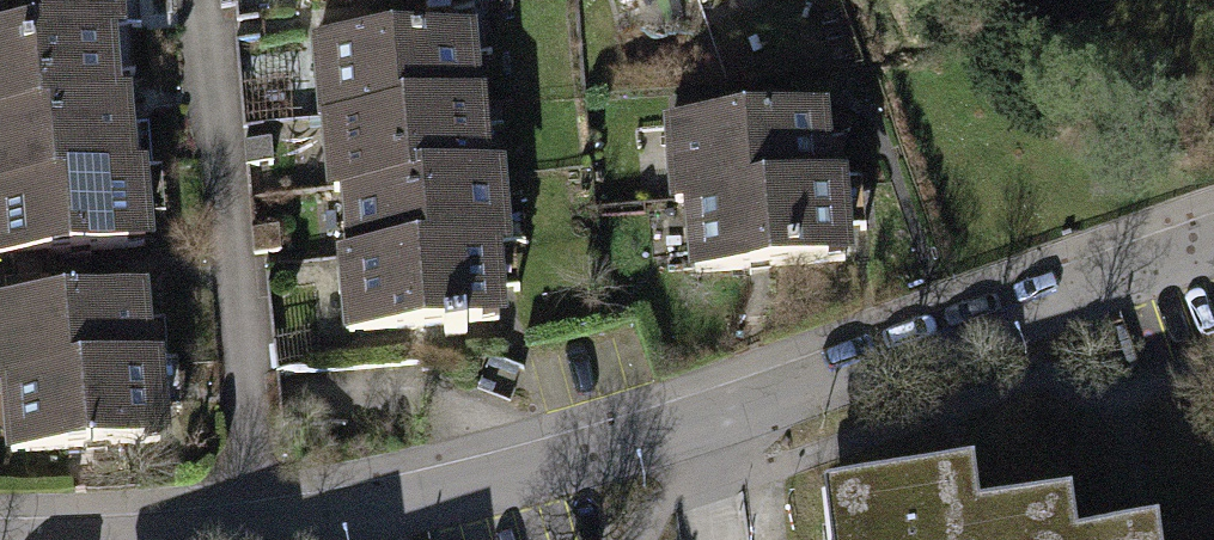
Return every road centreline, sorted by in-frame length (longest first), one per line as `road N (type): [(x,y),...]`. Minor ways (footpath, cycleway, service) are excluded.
road 1 (residential): [(1213,248),(518,478),(248,532),(144,539)]

